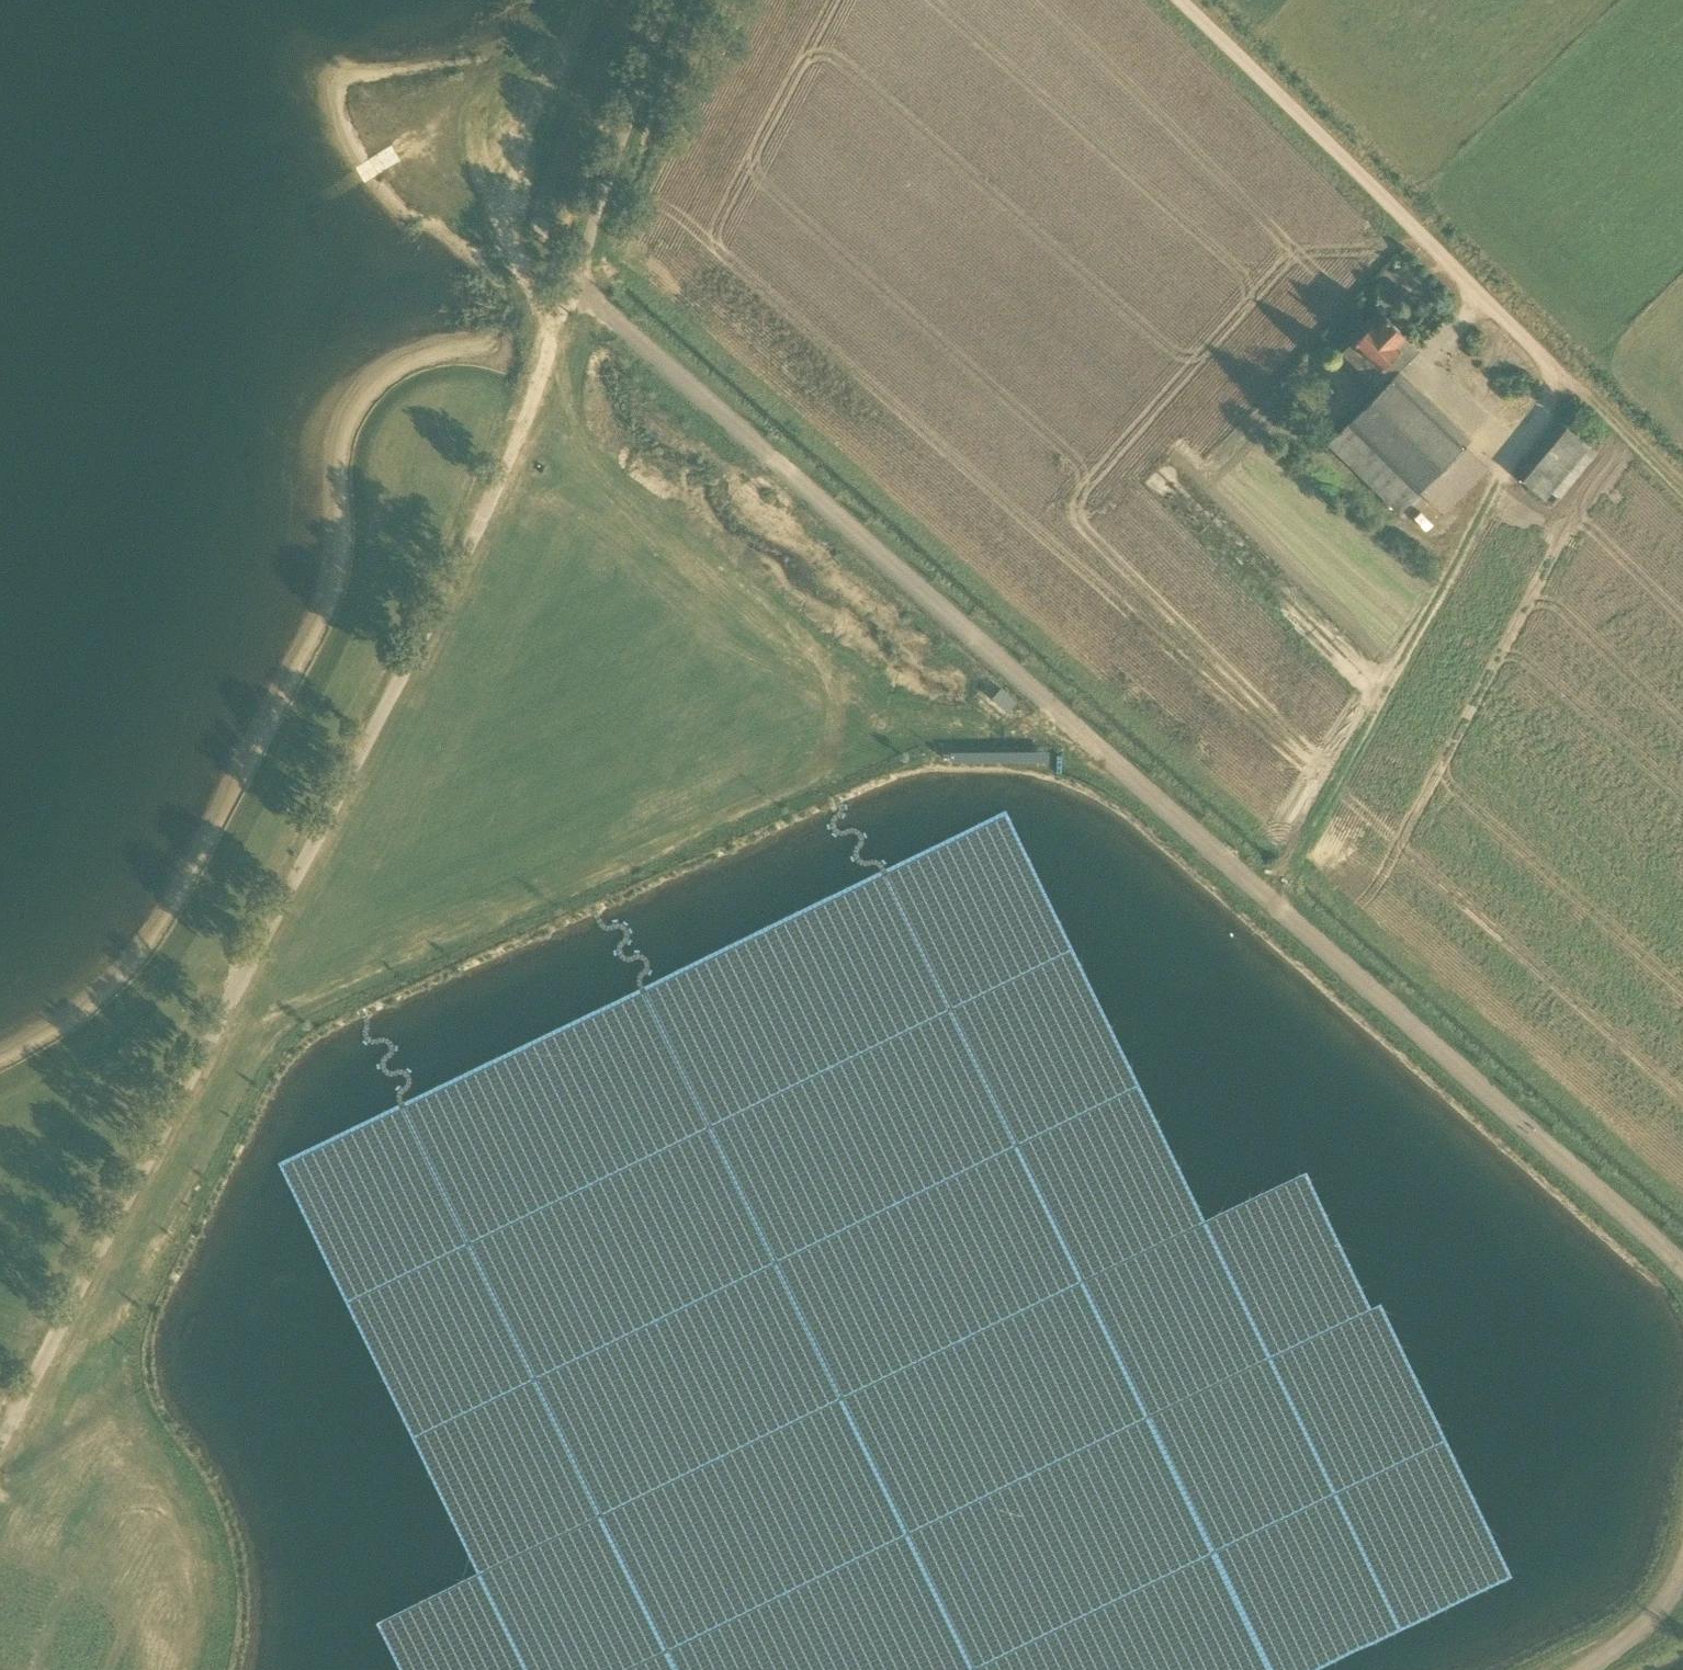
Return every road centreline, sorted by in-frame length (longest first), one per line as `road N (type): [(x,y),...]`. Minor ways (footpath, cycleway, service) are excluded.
road 1 (unclassified): [(671,0),(574,281),(1682,1265)]
road 2 (track): [(1284,877),(1517,448),(1572,385),(1682,494)]
road 3 (unclassified): [(1178,0),(1572,385)]
road 4 (unclassified): [(1682,1570),(1664,1606),(1586,1669)]

